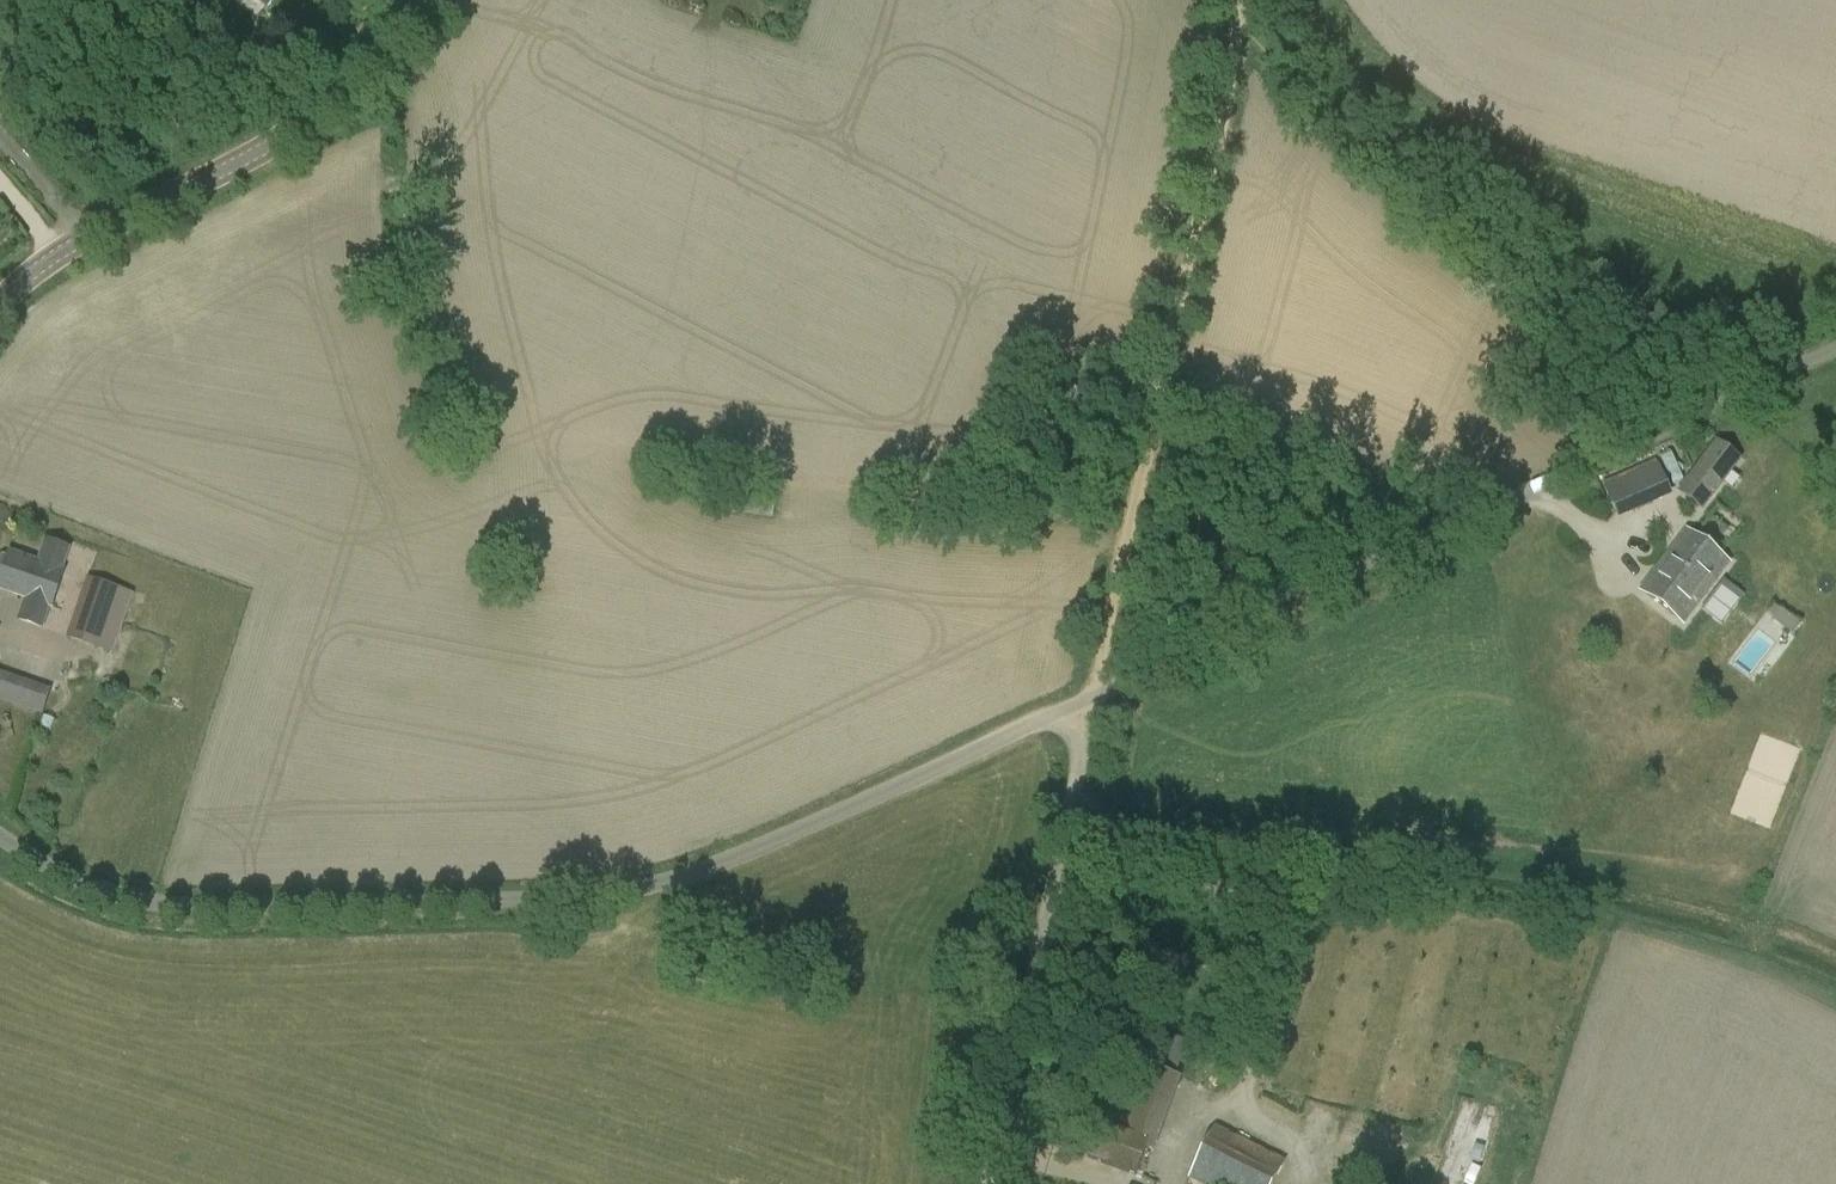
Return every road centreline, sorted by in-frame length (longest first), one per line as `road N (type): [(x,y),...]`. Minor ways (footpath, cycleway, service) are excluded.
road 1 (unclassified): [(0,834),(66,877),(172,906),(490,907),(608,890),(778,834),(1093,695),(1835,345)]
road 2 (track): [(987,1183),(1226,99),(1241,0)]
road 3 (unclassified): [(0,306),(45,261),(122,212),(265,145),(363,84),(404,33),(418,0)]

